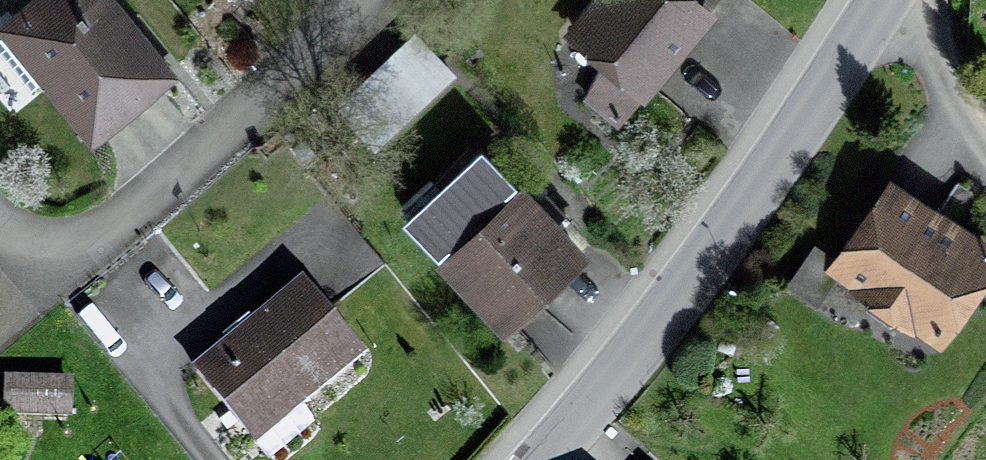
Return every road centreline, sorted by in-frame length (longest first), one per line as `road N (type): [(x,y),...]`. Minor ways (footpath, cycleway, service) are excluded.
road 1 (tertiary): [(539,459),(749,191),(882,0)]
road 2 (residential): [(351,0),(140,207),(103,233),(60,242),(0,222)]
road 3 (residential): [(985,165),(962,132),(906,0)]

